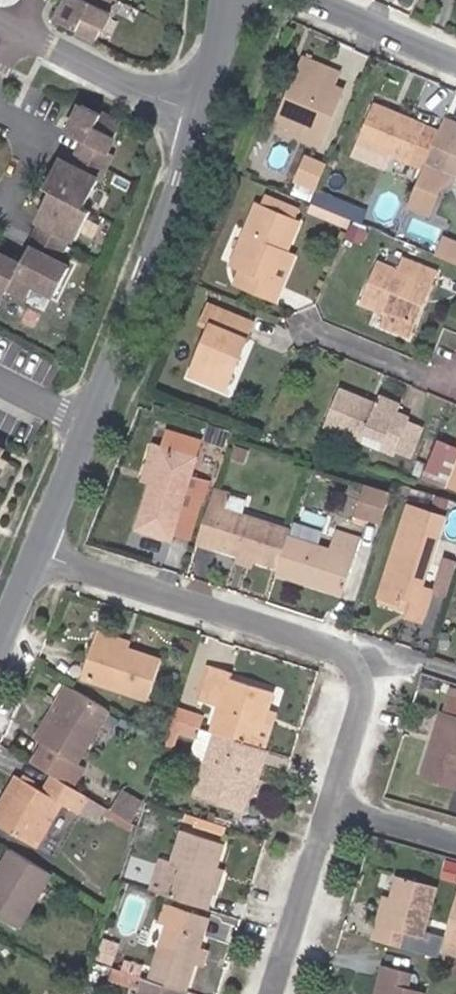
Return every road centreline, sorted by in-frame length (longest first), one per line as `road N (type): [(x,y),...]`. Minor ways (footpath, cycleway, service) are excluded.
road 1 (residential): [(334,807),(368,696),(355,663),(332,648),(41,555)]
road 2 (tertiary): [(41,555),(180,202),(203,121)]
road 3 (residential): [(203,121),(0,20)]
road 4 (residential): [(277,993),(334,807)]
road 5 (residential): [(307,0),(455,63)]
road 6 (residential): [(455,843),(334,807)]
road 7 (tertiary): [(203,121),(230,0)]

